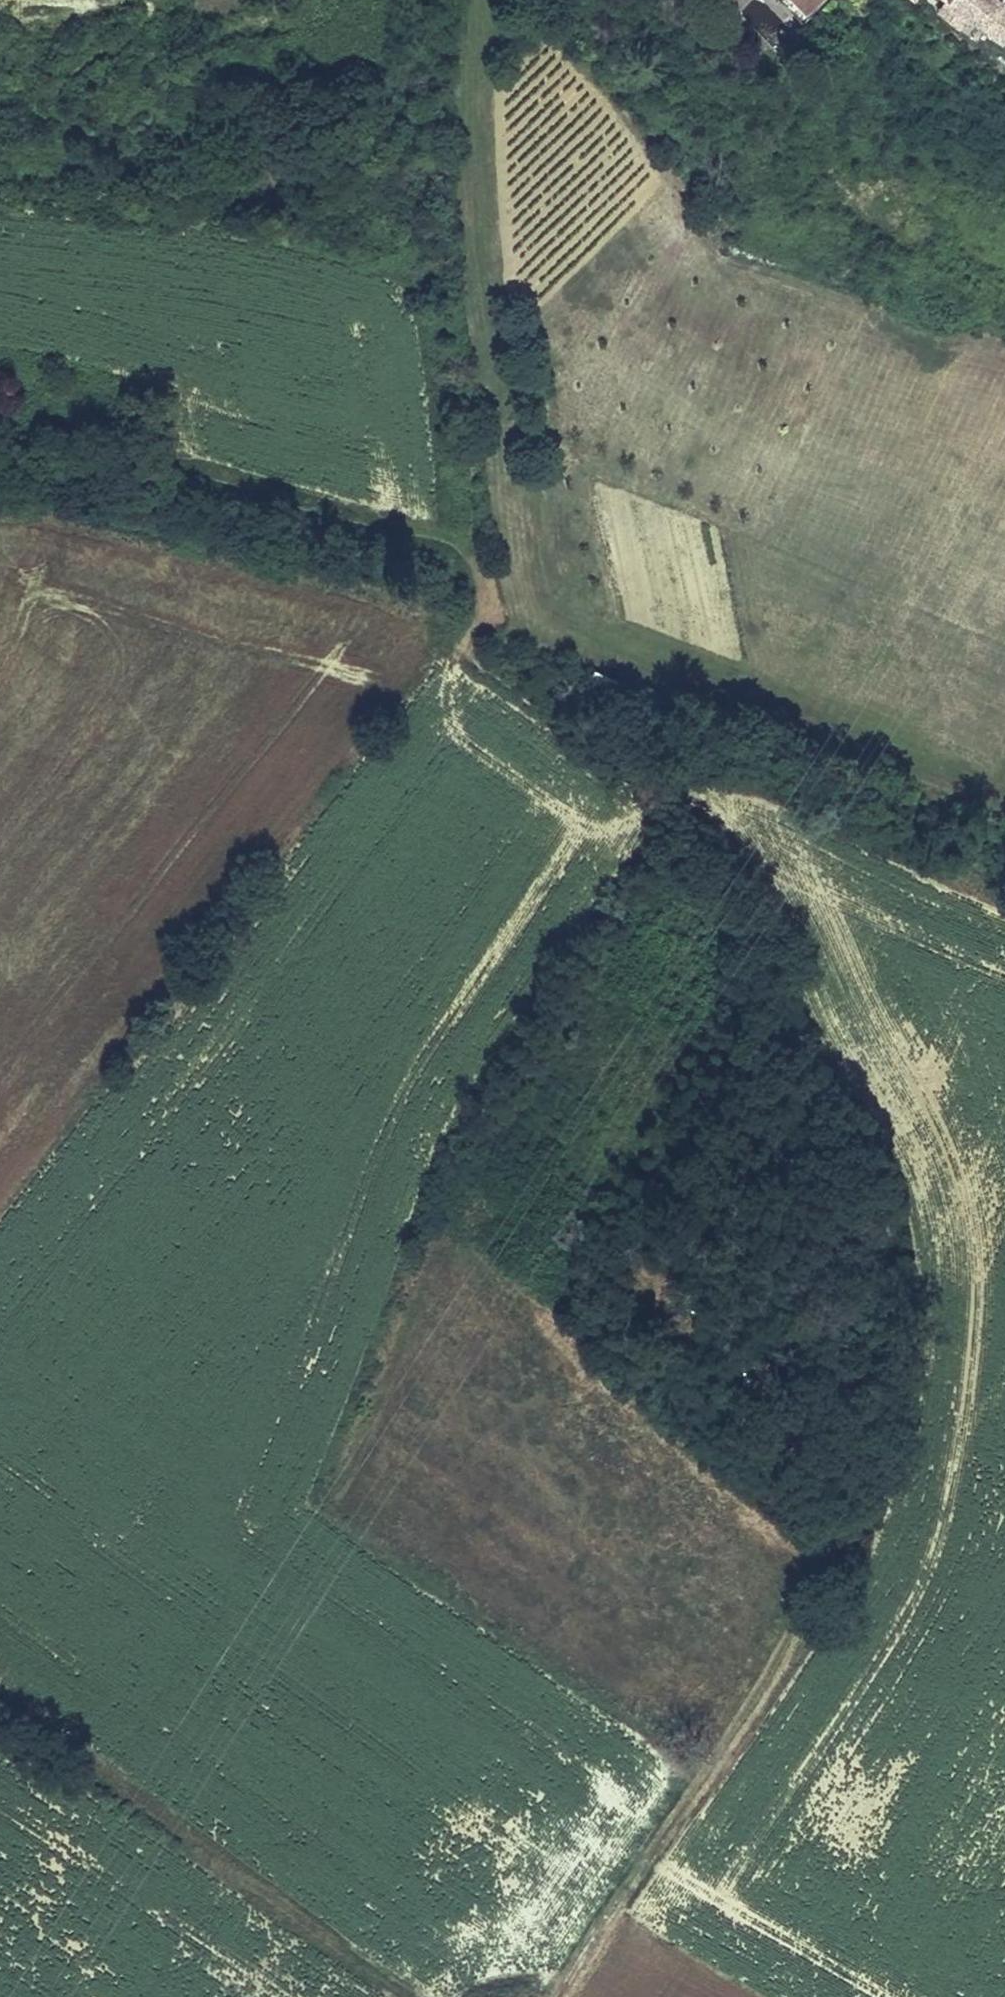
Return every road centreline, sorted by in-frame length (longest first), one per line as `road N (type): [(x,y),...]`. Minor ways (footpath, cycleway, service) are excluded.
road 1 (track): [(821,1581),(557,1996)]

